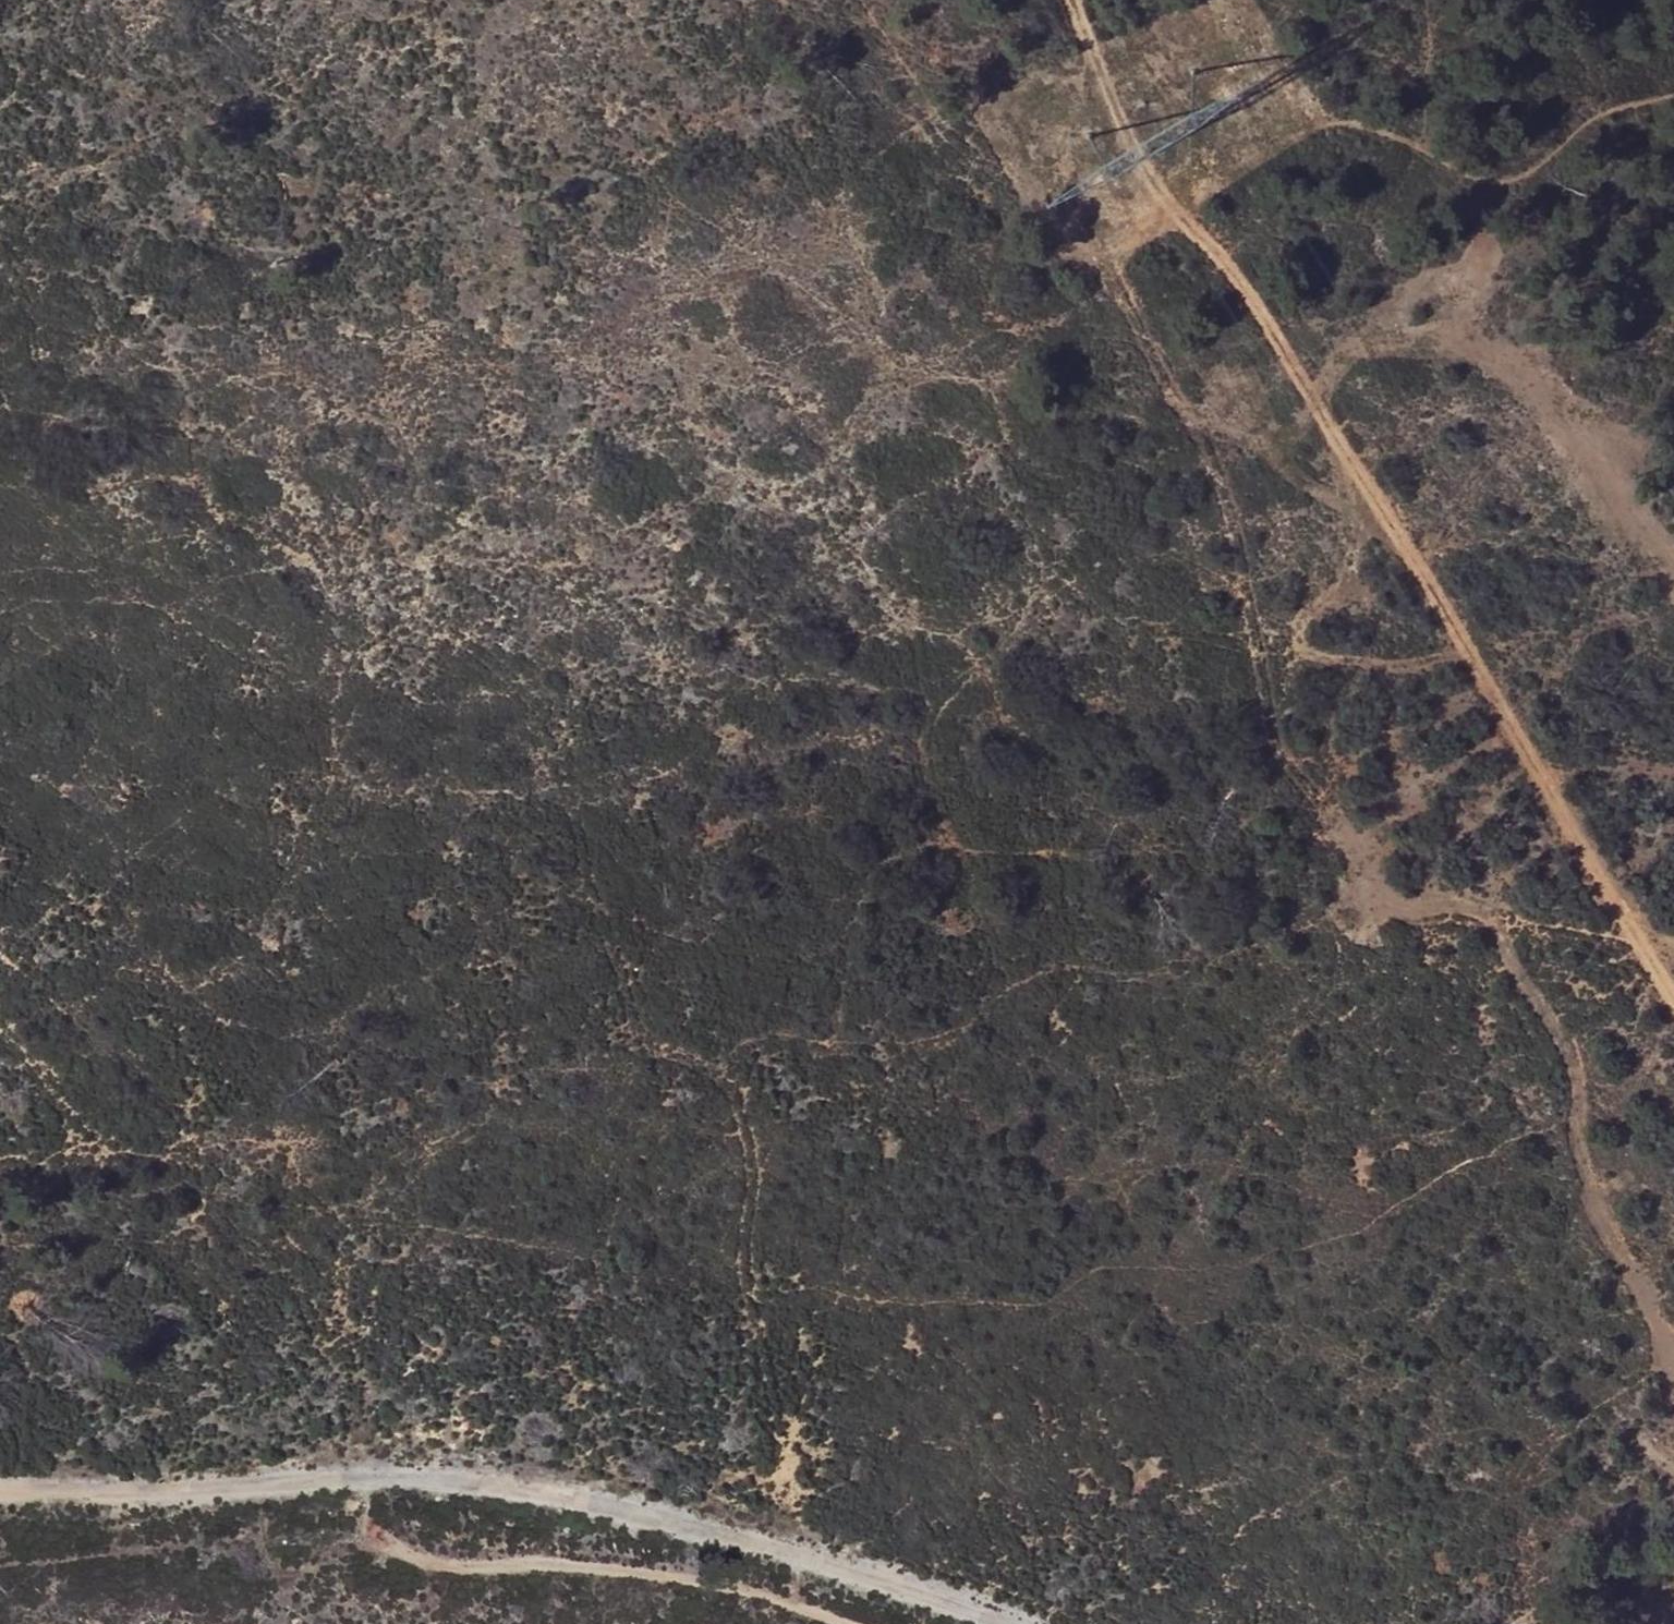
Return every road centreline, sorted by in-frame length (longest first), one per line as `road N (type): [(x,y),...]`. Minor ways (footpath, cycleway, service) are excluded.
road 1 (track): [(0,1533),(422,1508),(991,1610),(1016,1623)]
road 2 (track): [(0,1476),(422,1508)]

